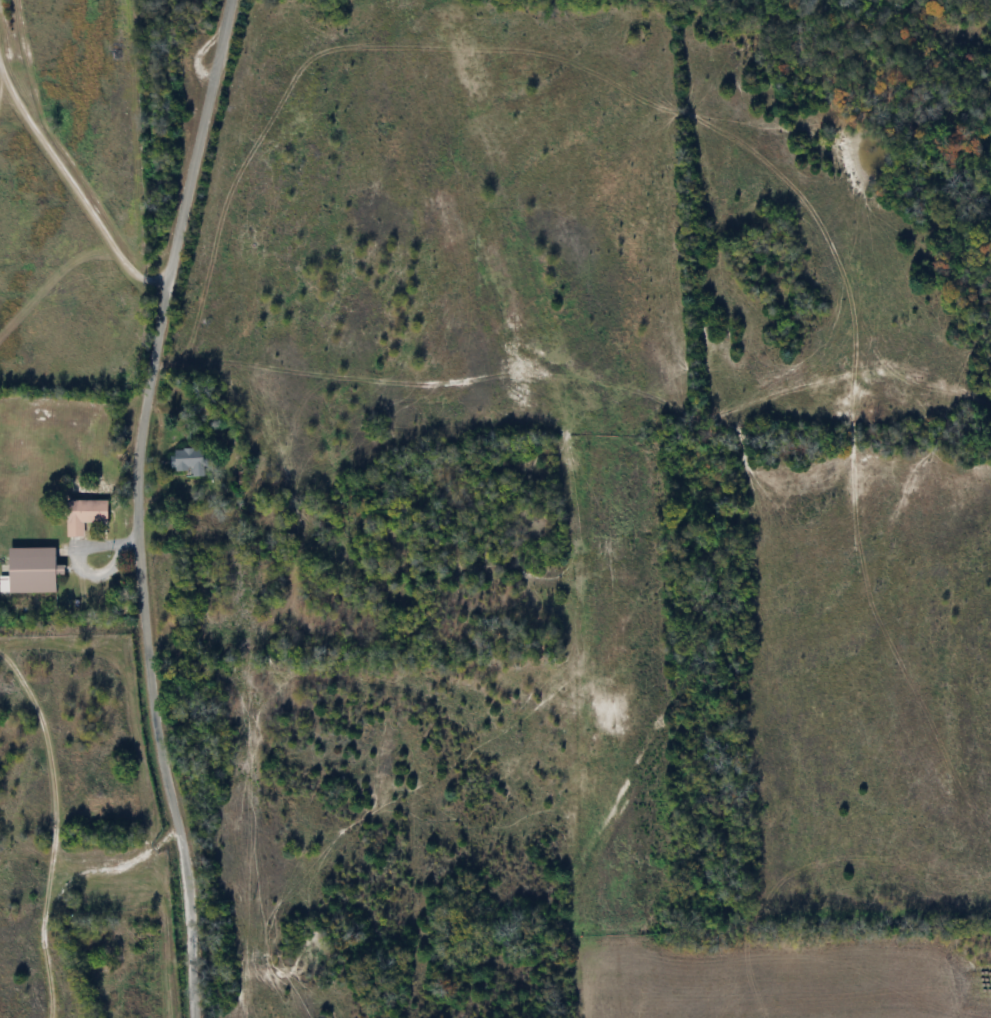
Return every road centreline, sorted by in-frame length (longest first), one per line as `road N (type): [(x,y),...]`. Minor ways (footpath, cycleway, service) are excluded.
road 1 (residential): [(194,1017),(187,901),(141,599),(137,453),(230,0)]

